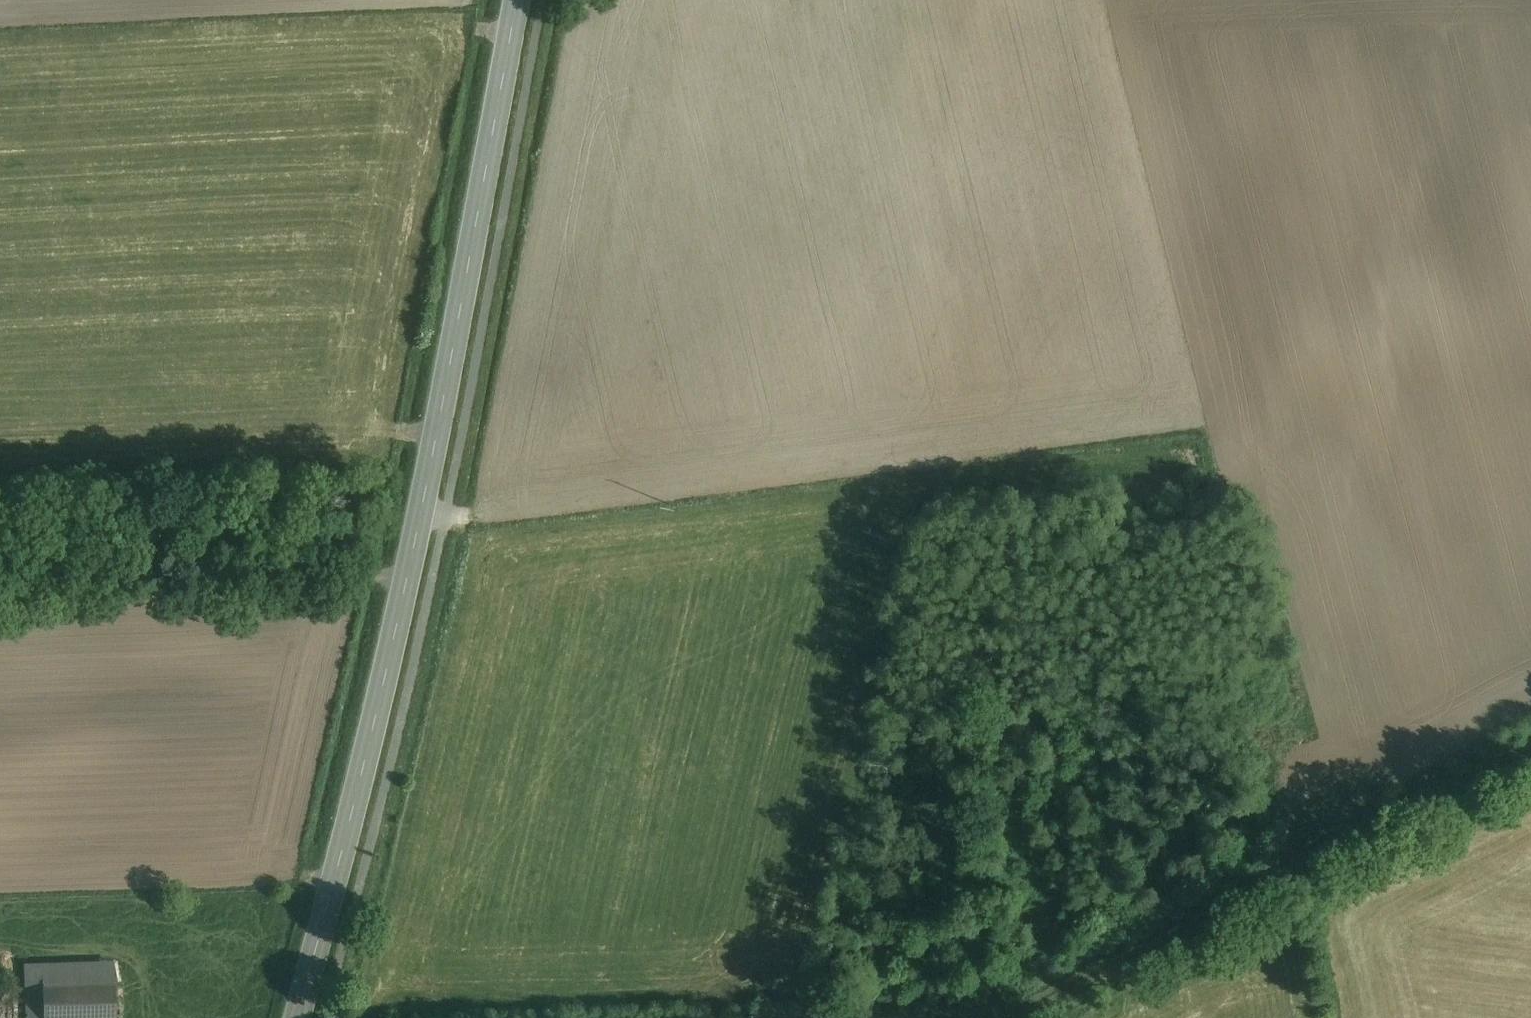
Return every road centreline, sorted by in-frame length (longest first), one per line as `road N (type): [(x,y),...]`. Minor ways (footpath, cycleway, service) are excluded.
road 1 (tertiary): [(517,0),(386,671),(299,1017)]
road 2 (track): [(1013,1017),(1530,755)]

